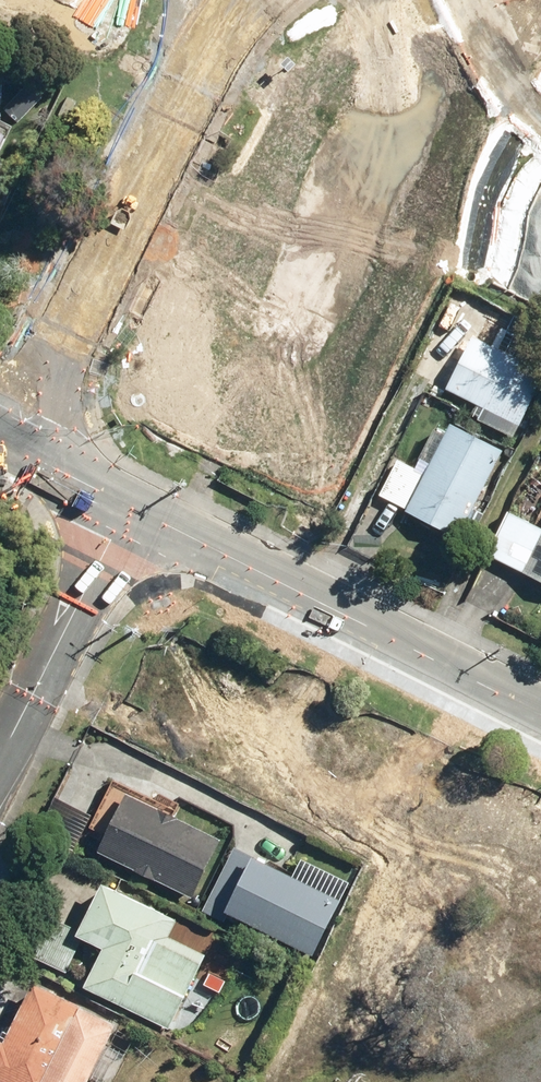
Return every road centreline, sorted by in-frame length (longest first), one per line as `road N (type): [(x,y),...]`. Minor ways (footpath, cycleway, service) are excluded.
road 1 (residential): [(9,447),(211,40),(254,0)]
road 2 (residential): [(128,507),(540,716)]
road 3 (residential): [(0,759),(128,507)]
road 4 (residential): [(9,447),(128,507)]

